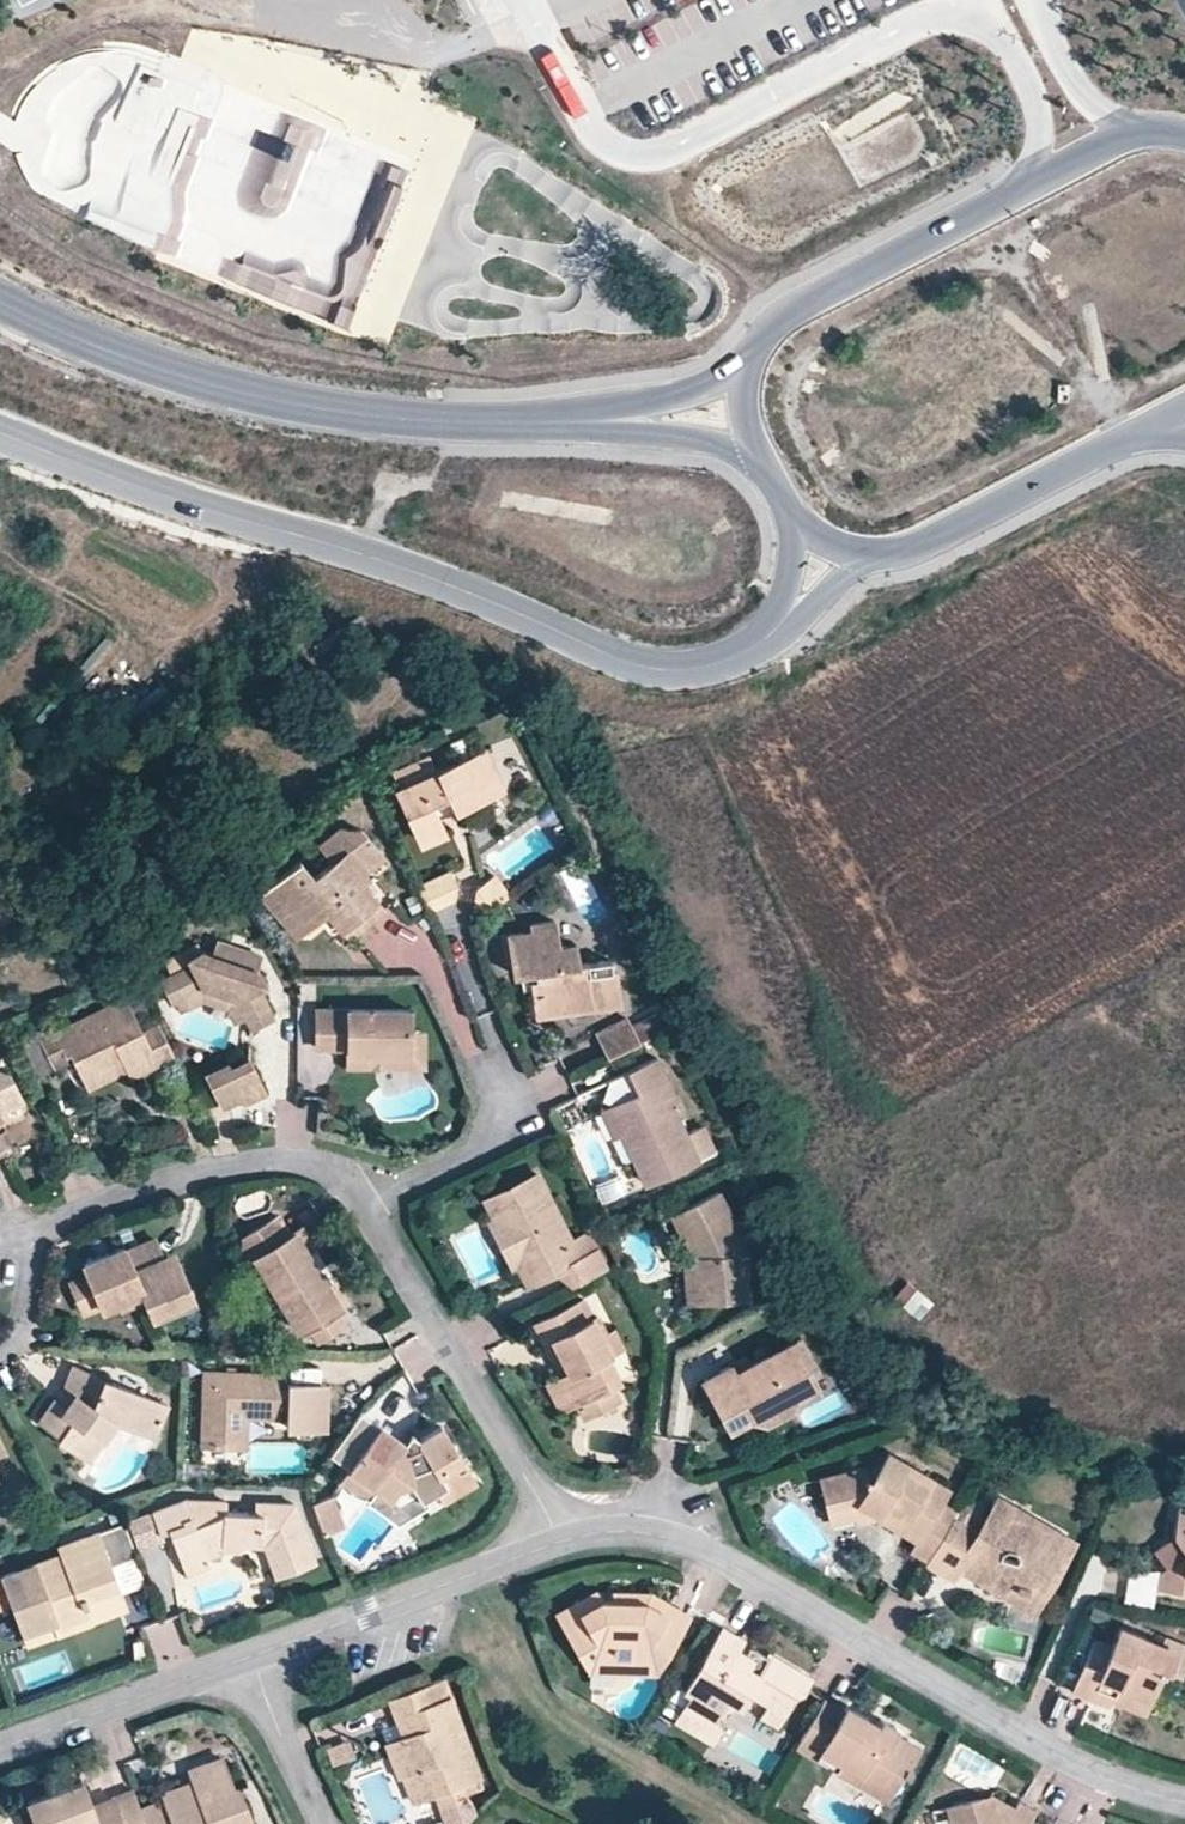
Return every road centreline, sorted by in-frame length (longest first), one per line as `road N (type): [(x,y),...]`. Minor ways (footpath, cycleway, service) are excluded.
road 1 (residential): [(0,431),(185,507),(427,573),(629,661),(685,669),(781,631)]
road 2 (residential): [(559,1541),(638,1530),(686,1541),(1094,1772),(1184,1802)]
road 3 (tertiary): [(610,420),(421,420),(261,399),(115,357),(0,307)]
road 4 (tertiary): [(1184,133),(1169,129),(1115,146),(846,287),(779,335),(738,379)]
road 5 (residential): [(370,1202),(528,1464),(559,1541)]
road 6 (residential): [(26,1229),(170,1171),(282,1151),(335,1161),(370,1202)]
road 7 (residential): [(246,1654),(559,1541)]
road 8 (tertiary): [(874,555),(914,547),(1156,431)]
road 9 (residential): [(0,1741),(246,1654)]
road 10 (residential): [(496,1070),(508,1095),(480,1146),(370,1202)]
road 11 (residential): [(246,1654),(322,1823)]
road 12 (tertiary): [(610,420),(747,443)]
road 13 (tertiary): [(738,379),(610,420)]
road 14 (residential): [(26,1229),(25,1307),(20,1330),(0,1347)]

